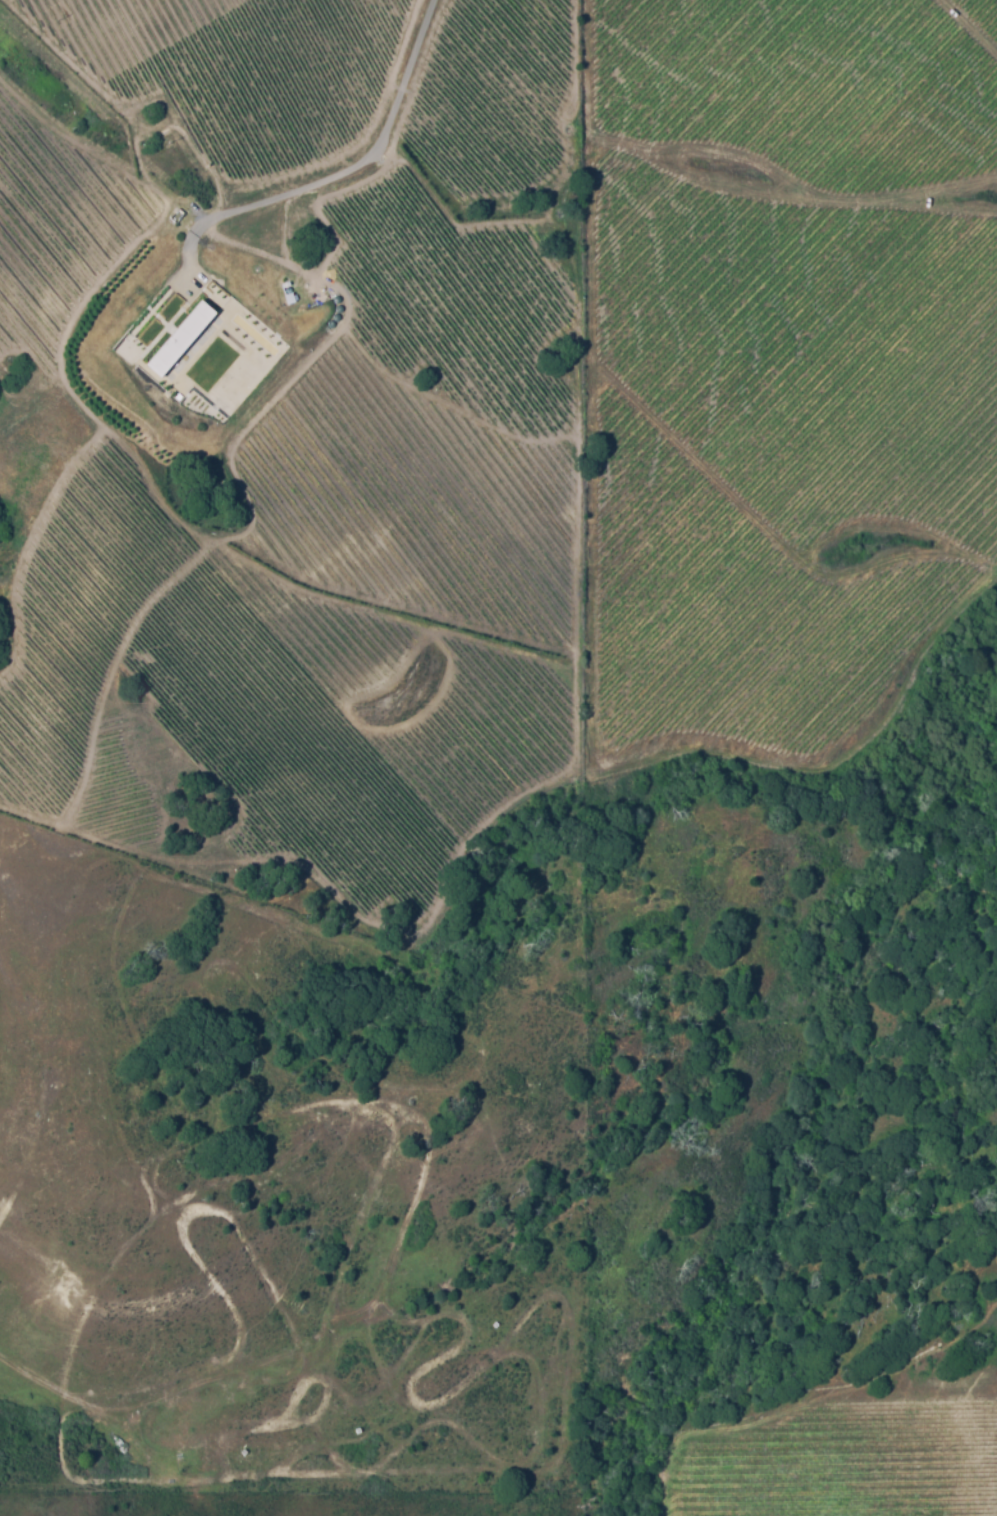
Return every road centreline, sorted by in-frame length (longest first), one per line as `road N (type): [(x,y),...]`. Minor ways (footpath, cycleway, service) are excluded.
road 1 (track): [(439,0),(394,122),(366,167),(206,230),(192,258),(203,282),(221,290)]

